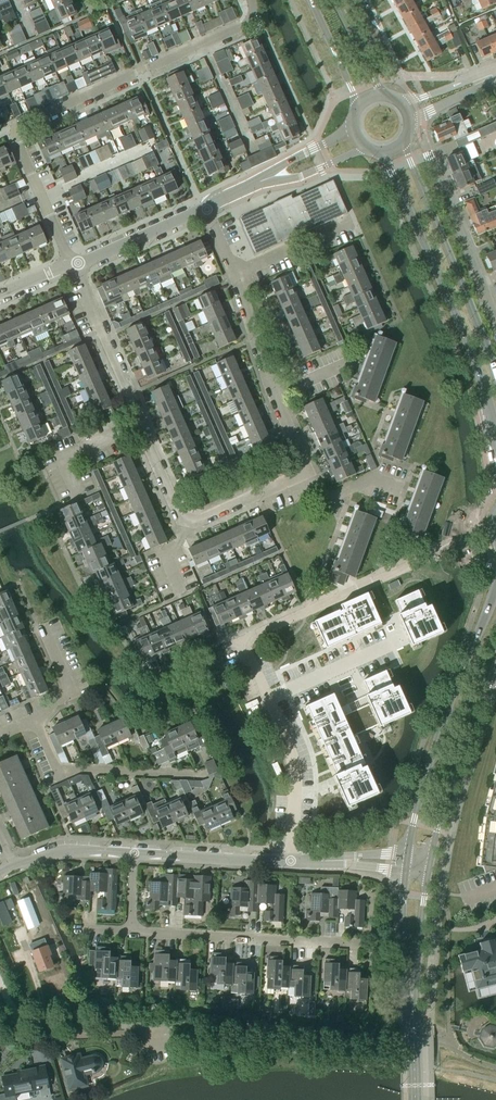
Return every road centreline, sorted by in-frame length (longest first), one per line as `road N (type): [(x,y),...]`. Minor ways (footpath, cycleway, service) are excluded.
road 1 (residential): [(251,0),(254,16),(235,31),(18,130),(74,266)]
road 2 (secondary): [(383,152),(474,360),(495,435)]
road 3 (secondary): [(495,586),(456,689),(407,856)]
road 4 (residential): [(264,695),(241,640),(400,567),(415,588)]
road 5 (secondary): [(495,381),(404,142)]
road 6 (residential): [(131,930),(362,945)]
road 7 (residential): [(495,313),(427,148),(422,116)]
road 8 (residential): [(202,774),(59,770),(36,718)]
road 9 (secondary): [(430,860),(484,676)]
road 10 (residential): [(291,861),(296,766),(264,695)]
road 11 (residential): [(141,423),(74,266)]
road 12 (tertiary): [(133,853),(291,861)]
road 13 (residential): [(0,1022),(81,1021),(157,1034)]
road 14 (residential): [(0,1039),(157,1034)]
road 15 (secondary): [(405,872),(402,928),(413,1024)]
road 16 (secondary): [(413,1024),(427,876)]
road 17 (tertiary): [(74,266),(205,210)]
road 18 (residential): [(393,637),(264,695)]
road 19 (residential): [(188,521),(199,523),(314,470)]
road 20 (residential): [(79,498),(63,458),(141,423)]
road 21 (residential): [(238,274),(355,221)]
road 22 (residential): [(274,395),(238,274)]
road 23 (tertiary): [(11,866),(63,851),(133,853)]

